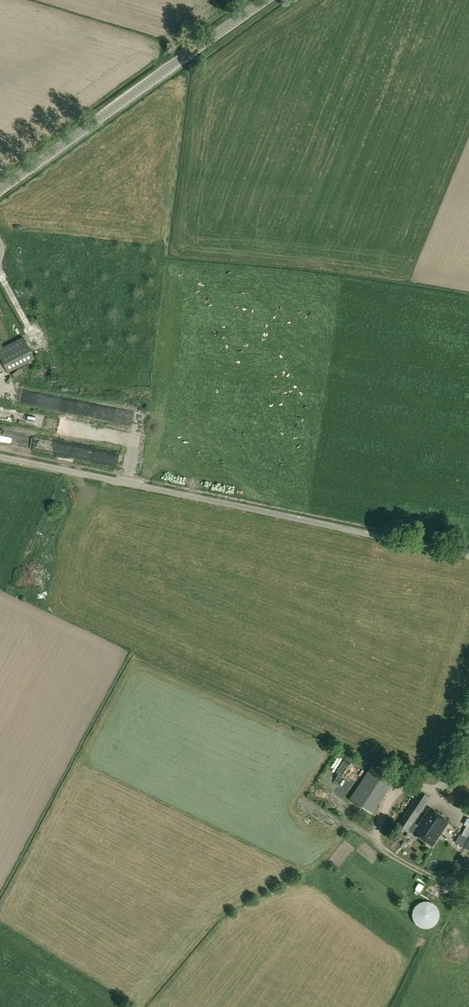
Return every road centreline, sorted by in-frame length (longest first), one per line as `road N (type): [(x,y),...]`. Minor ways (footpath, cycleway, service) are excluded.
road 1 (unclassified): [(0,455),(468,554)]
road 2 (tertiary): [(0,189),(266,0)]
road 3 (track): [(436,798),(402,785),(378,818),(375,842),(447,887),(464,856)]
road 4 (unclassified): [(468,697),(436,798),(468,813)]

